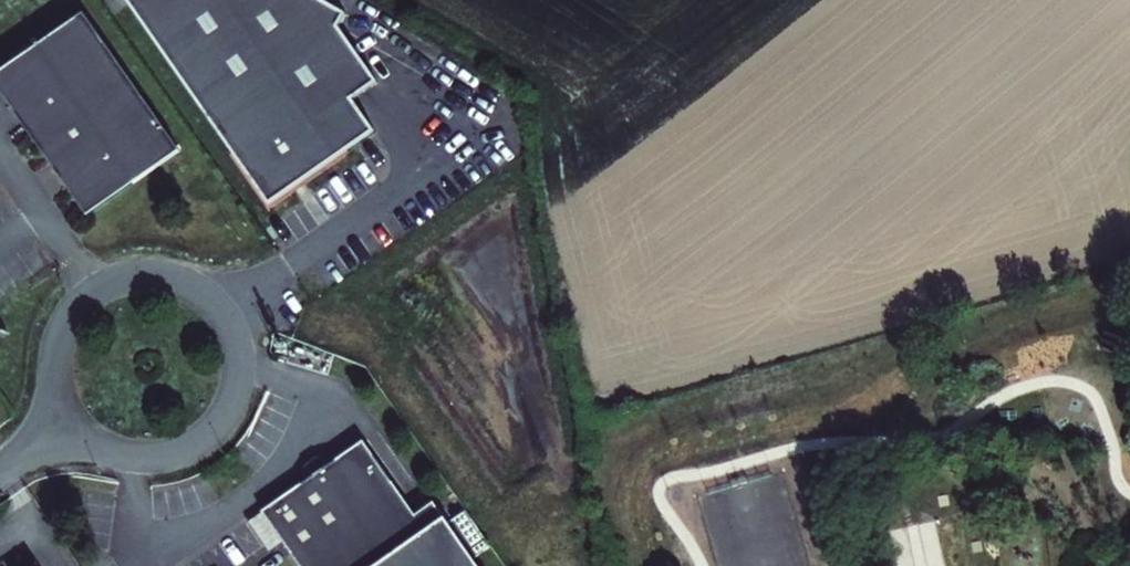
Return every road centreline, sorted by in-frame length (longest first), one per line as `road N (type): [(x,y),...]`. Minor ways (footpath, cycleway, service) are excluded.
road 1 (unclassified): [(69,420),(112,455),(147,462),(181,455),(211,437),(232,409),(241,375),(238,342),(201,290),(139,274),(81,300),(62,327),(53,374)]

